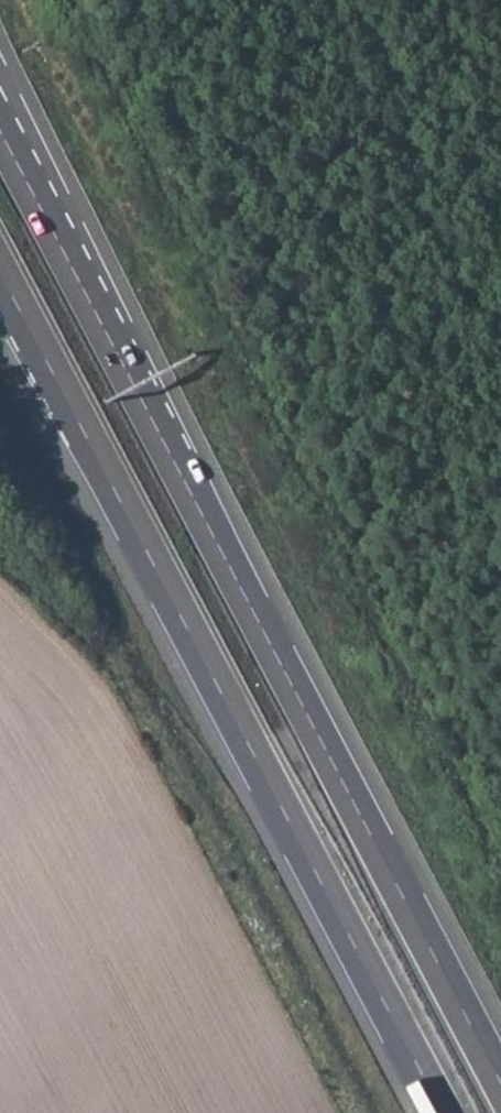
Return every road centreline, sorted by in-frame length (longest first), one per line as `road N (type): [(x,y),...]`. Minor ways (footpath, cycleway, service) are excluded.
road 1 (motorway): [(500,1083),(0,126)]
road 2 (motorway): [(0,275),(443,1112)]

